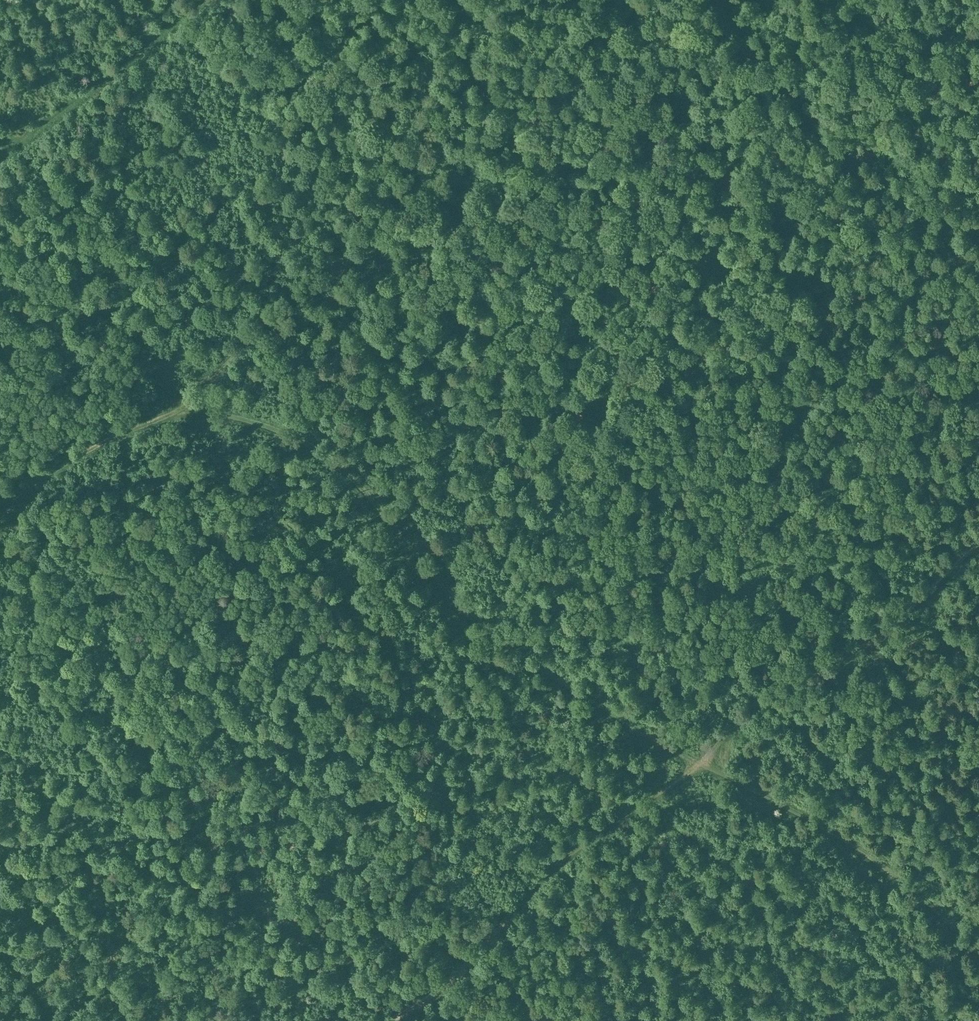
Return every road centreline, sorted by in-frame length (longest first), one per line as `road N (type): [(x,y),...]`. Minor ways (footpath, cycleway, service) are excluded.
road 1 (track): [(0,508),(96,444),(192,406),(300,440),(349,476),(445,593),(498,640),(684,758),(859,849),(978,953)]
road 2 (track): [(385,1020),(442,985),(589,838),(700,764),(755,703),(861,649),(978,543)]
road 3 (track): [(192,406),(274,317),(402,227),(492,146),(611,59),(712,0)]
road 4 (track): [(0,158),(202,0)]

